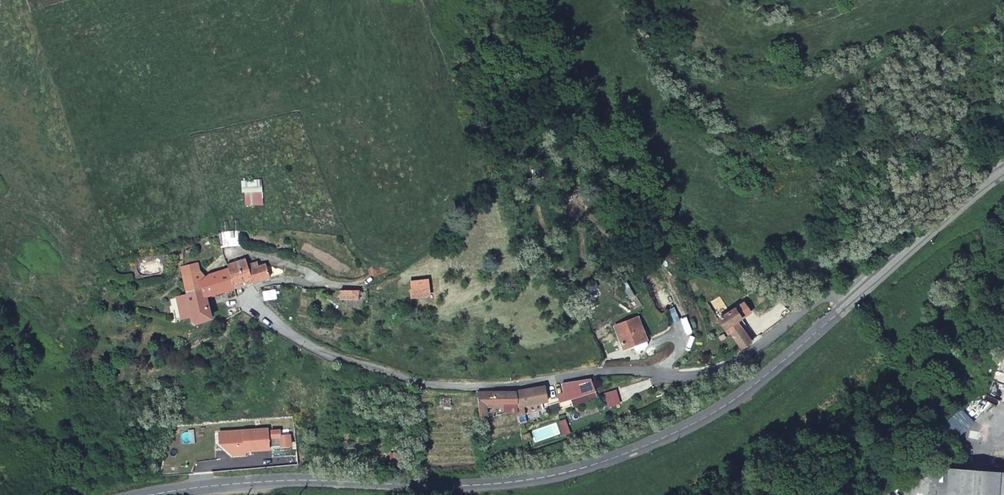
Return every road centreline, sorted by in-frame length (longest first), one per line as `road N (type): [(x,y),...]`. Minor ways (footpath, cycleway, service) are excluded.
road 1 (secondary): [(846,306),(688,427),(584,467),(450,487),(269,481),(148,494)]
road 2 (residential): [(846,306),(820,300),(745,354),(699,375),(620,371),(442,386),(307,344),(257,307),(254,288)]
road 3 (secondary): [(1003,171),(846,306)]

